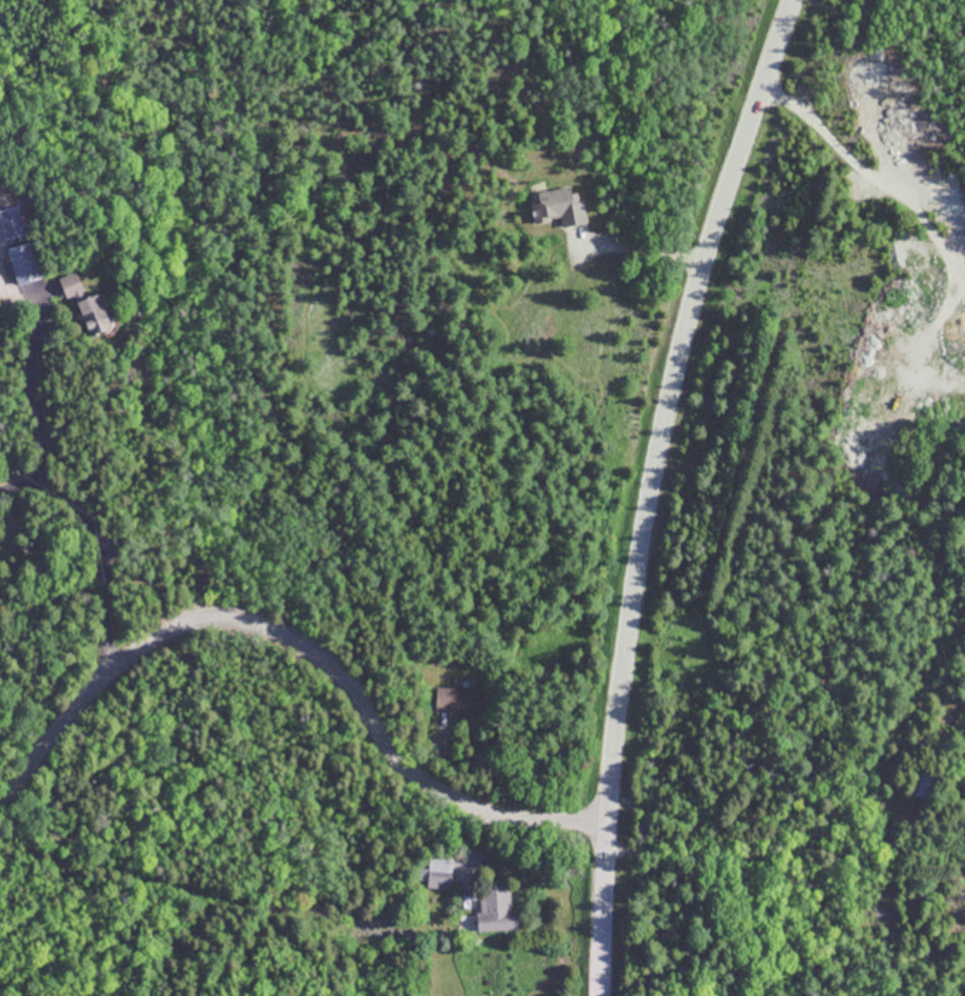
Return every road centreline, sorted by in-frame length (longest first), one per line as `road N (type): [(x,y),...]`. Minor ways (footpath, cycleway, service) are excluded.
road 1 (tertiary): [(598,995),(603,851),(636,553),(701,261),(792,0)]
road 2 (residential): [(0,795),(114,662),(178,622),(218,619),(295,644),(328,668),(387,747),(435,791),(513,817),(606,821)]

